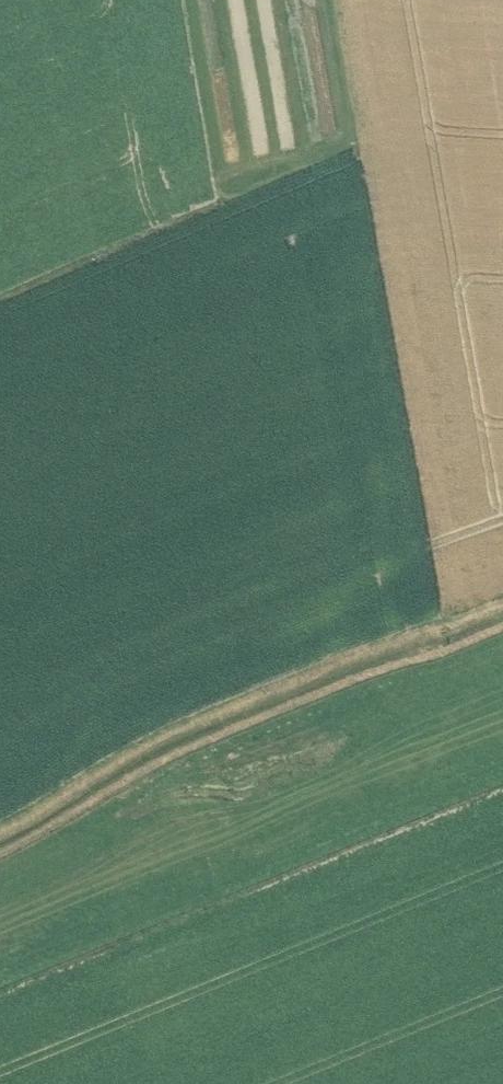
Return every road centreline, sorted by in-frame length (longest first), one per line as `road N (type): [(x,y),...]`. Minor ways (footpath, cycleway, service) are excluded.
road 1 (track): [(0,1015),(502,817)]

